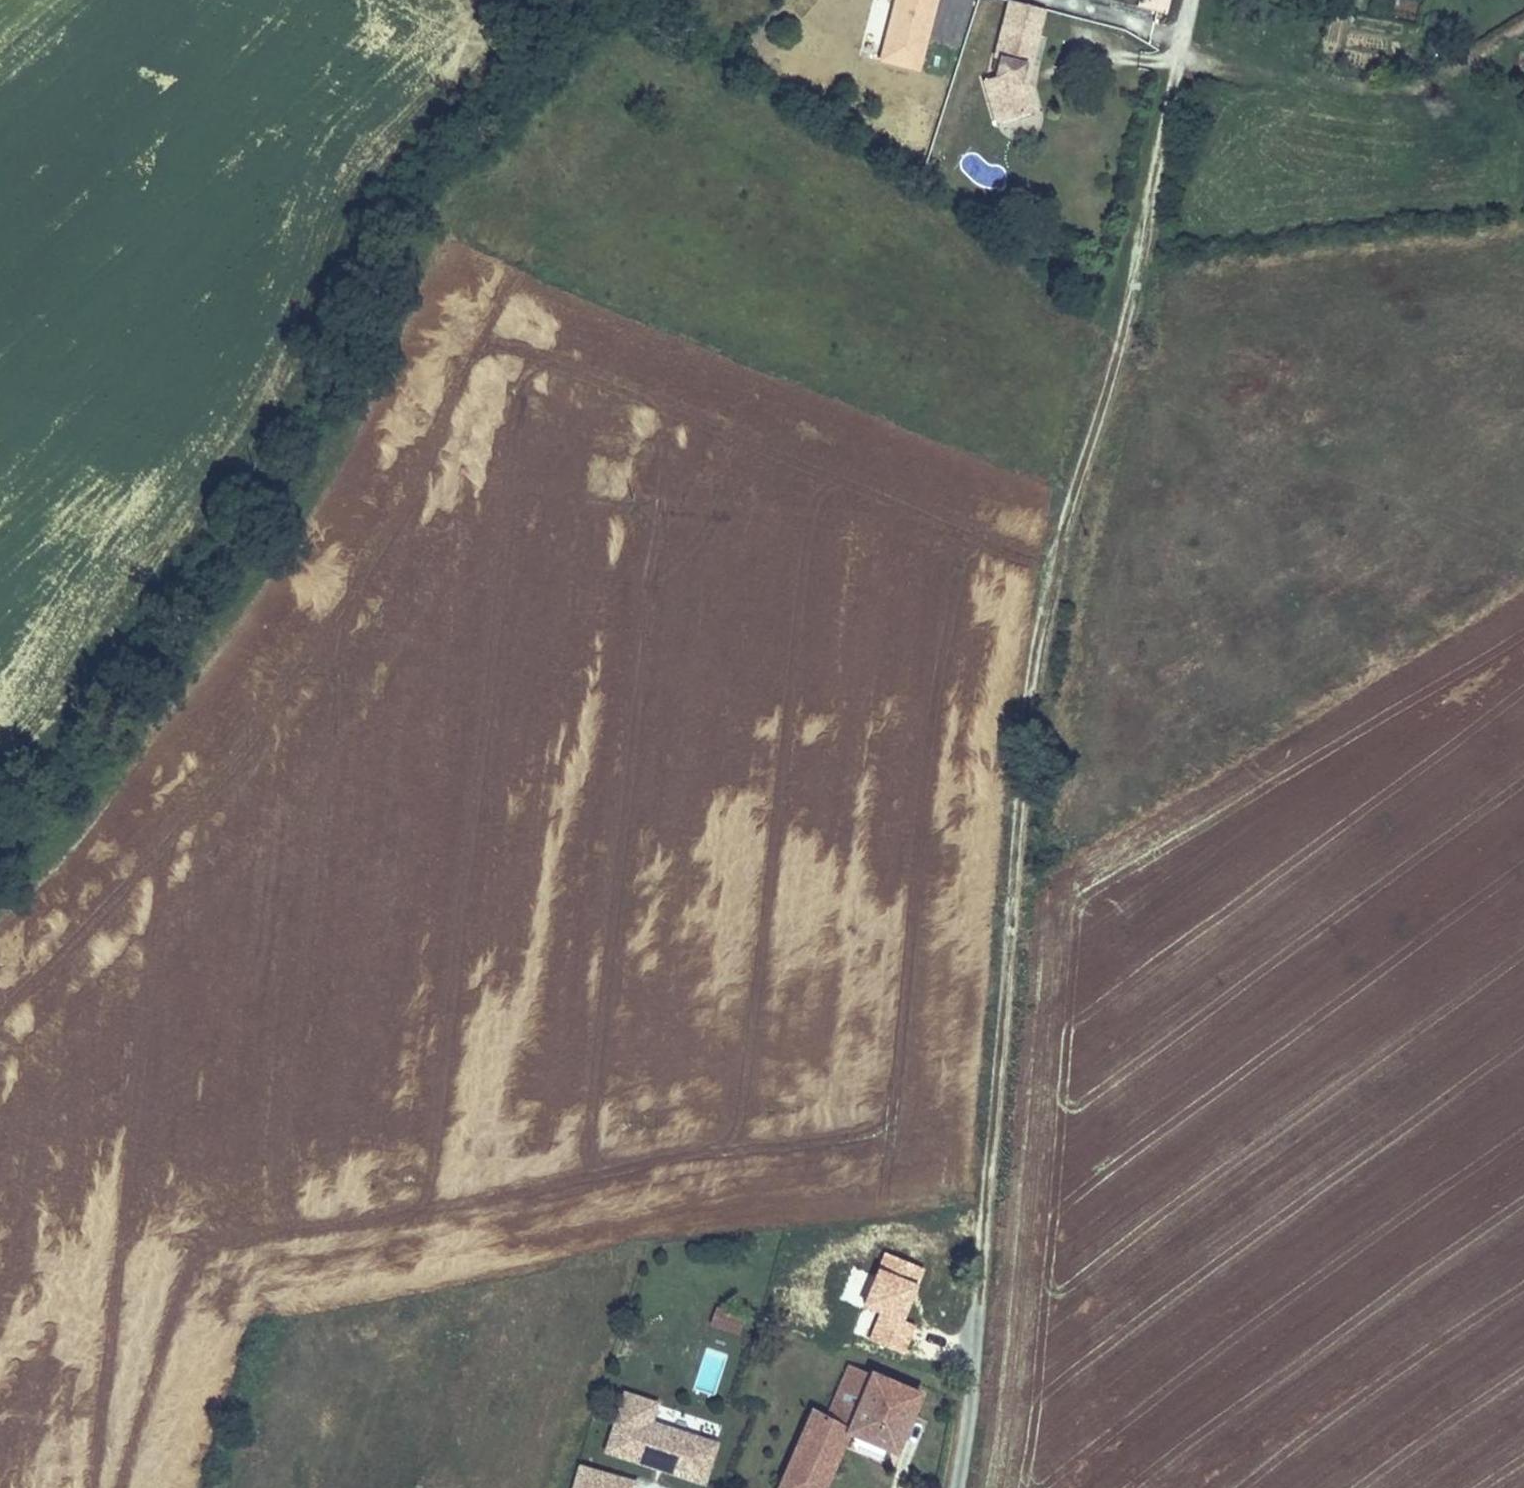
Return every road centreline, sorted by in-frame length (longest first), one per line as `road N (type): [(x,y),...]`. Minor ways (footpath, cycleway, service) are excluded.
road 1 (track): [(958,1487),(978,1385),(1024,685),(1119,344),(1184,0)]
road 2 (track): [(500,0),(424,112),(335,208),(284,356),(208,503),(143,579),(0,778)]

